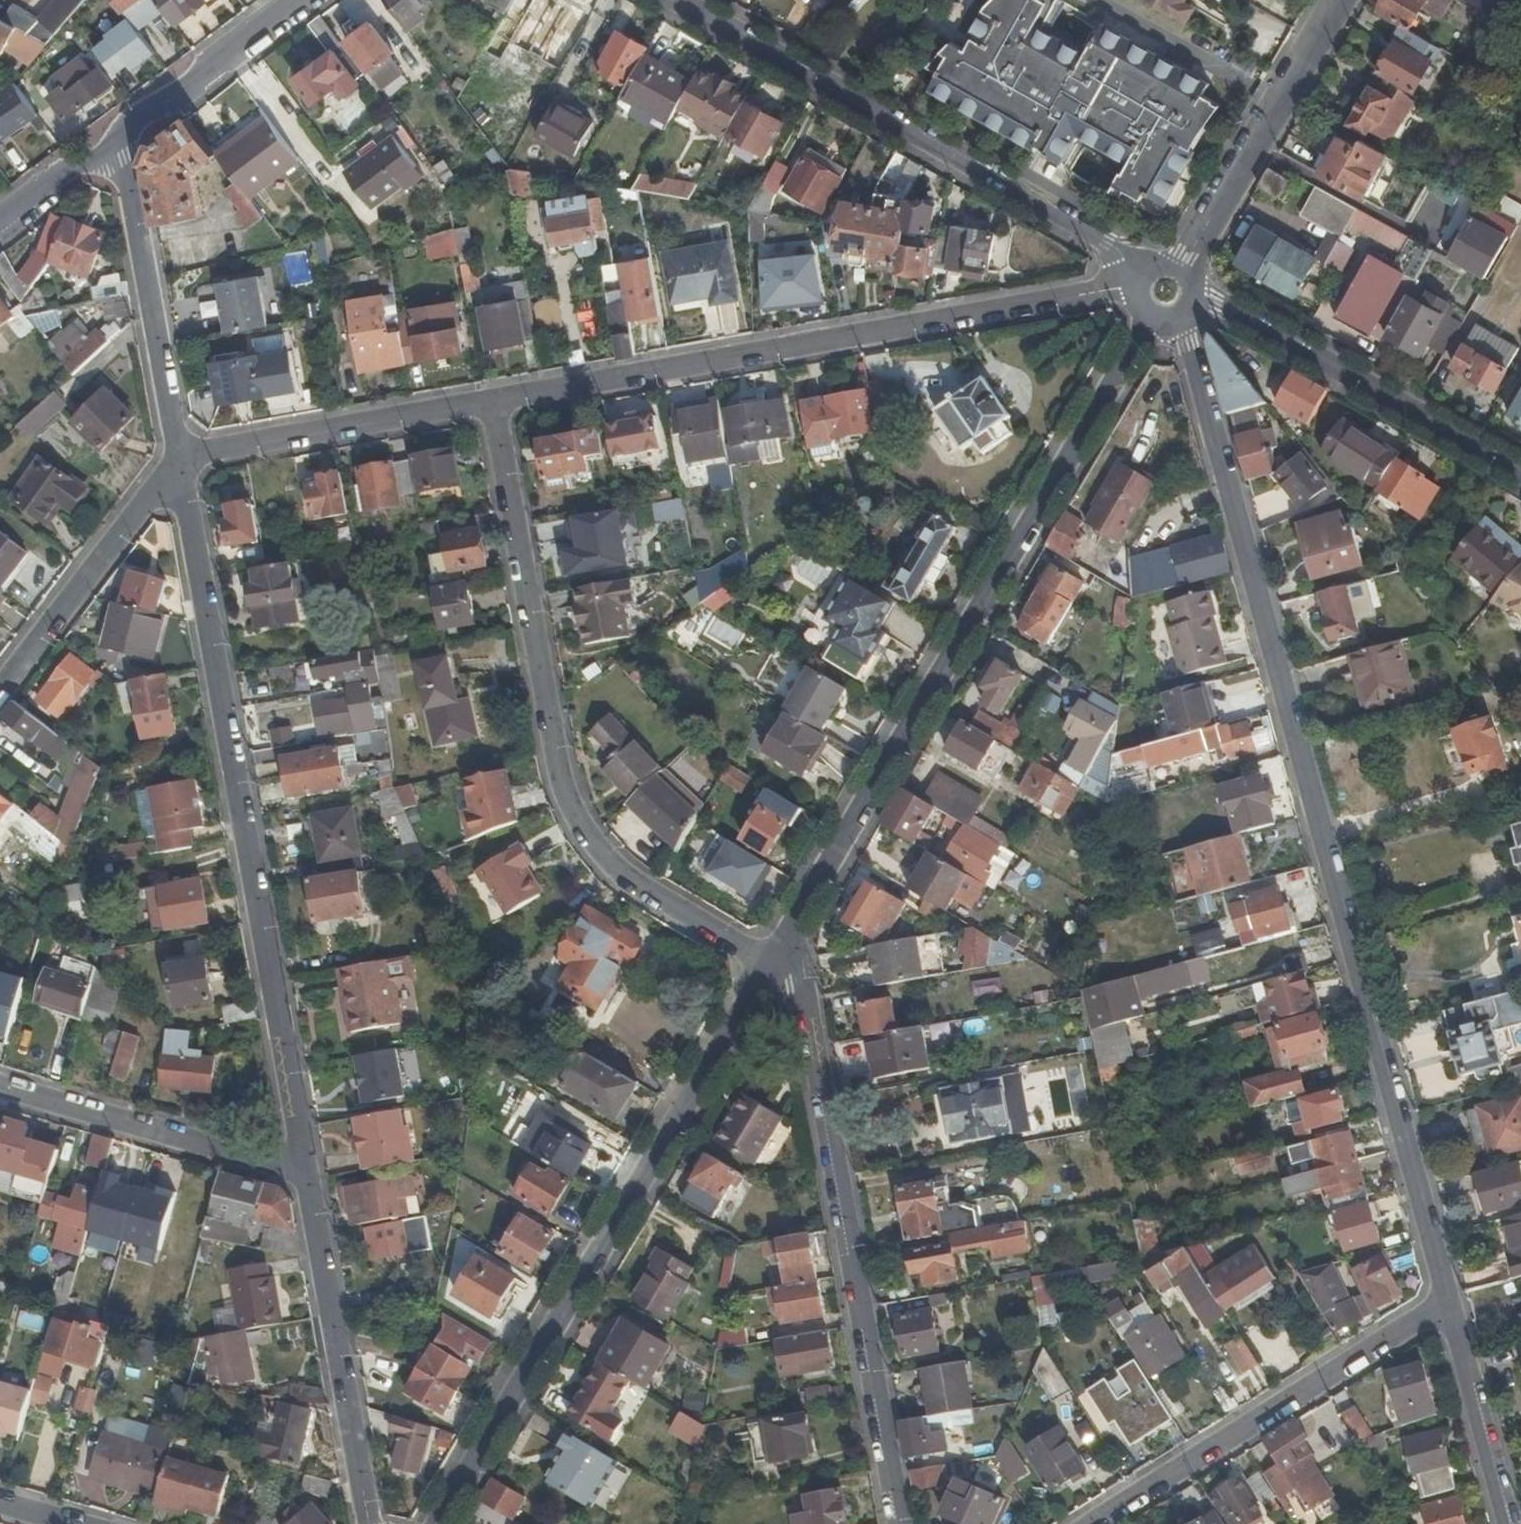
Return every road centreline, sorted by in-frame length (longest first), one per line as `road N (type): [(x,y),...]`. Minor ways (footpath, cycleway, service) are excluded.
road 1 (residential): [(1446,1302),(1195,363),(1175,323)]
road 2 (residential): [(772,964),(1147,317)]
road 3 (residential): [(181,454),(301,1168)]
road 4 (residential): [(772,964),(704,932),(595,850),(564,790),(494,401)]
road 5 (residential): [(436,1523),(772,964)]
road 6 (residential): [(494,401),(1133,290)]
road 7 (residential): [(898,1523),(803,992),(772,964)]
road 8 (residential): [(1137,272),(1122,256),(673,0)]
road 9 (residential): [(1090,1523),(1446,1302)]
road 10 (residential): [(1199,302),(1520,473)]
road 11 (residential): [(301,1168),(370,1523)]
road 12 (residential): [(119,130),(181,454)]
road 13 (residential): [(181,454),(494,401)]
road 14 (residential): [(0,1084),(301,1168)]
road 15 (residential): [(1182,259),(1341,0)]
road 16 (residential): [(0,695),(181,454)]
road 17 (residential): [(1507,1523),(1446,1302)]
road 18 (residential): [(297,0),(119,130)]
road 19 (residential): [(119,130),(0,220)]

